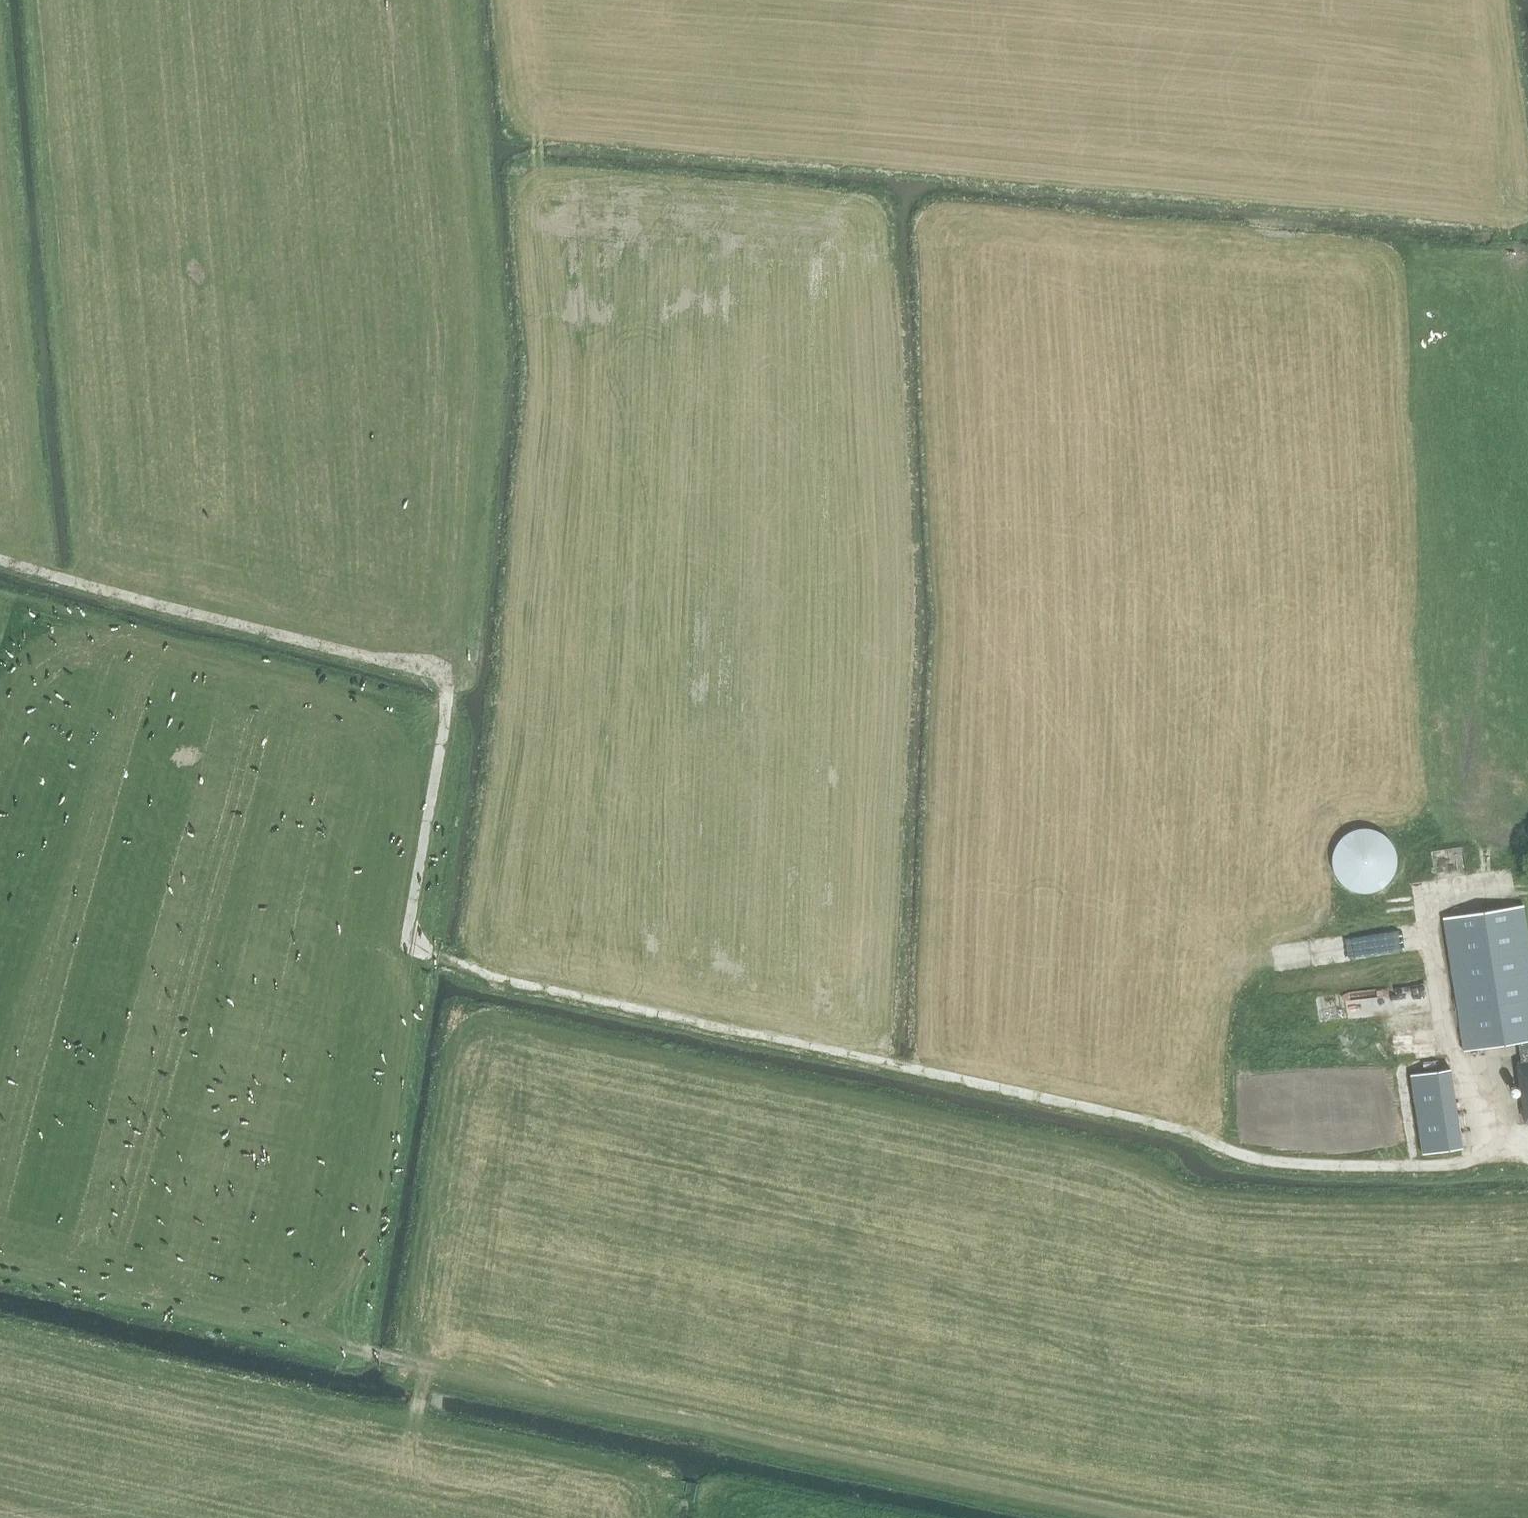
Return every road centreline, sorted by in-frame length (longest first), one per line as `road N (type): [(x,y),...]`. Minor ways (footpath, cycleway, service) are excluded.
road 1 (track): [(1416,1166),(1246,1156),(1147,1121),(501,978),(423,951),(413,943),(409,915),(445,718),(439,676),(0,560)]

